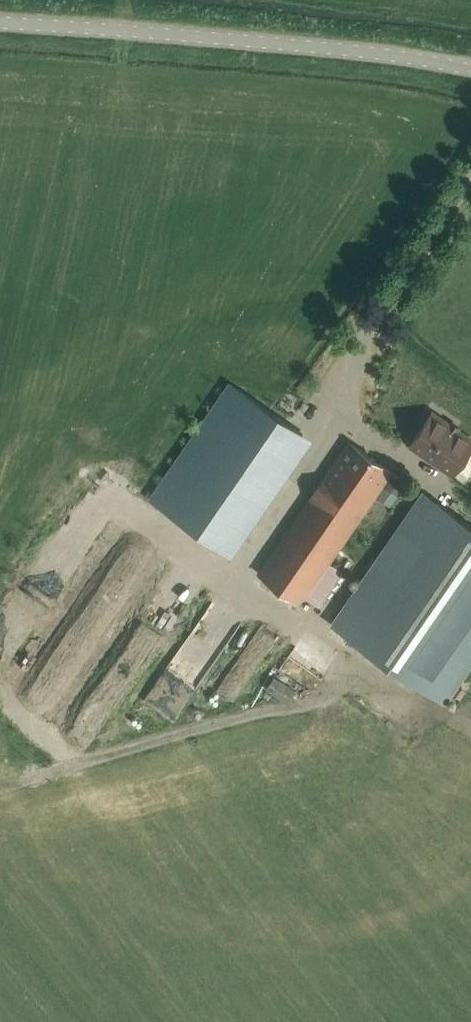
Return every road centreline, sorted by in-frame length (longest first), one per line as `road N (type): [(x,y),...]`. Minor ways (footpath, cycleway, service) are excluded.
road 1 (unclassified): [(0,22),(339,48),(470,68)]
road 2 (track): [(331,642),(470,731)]

